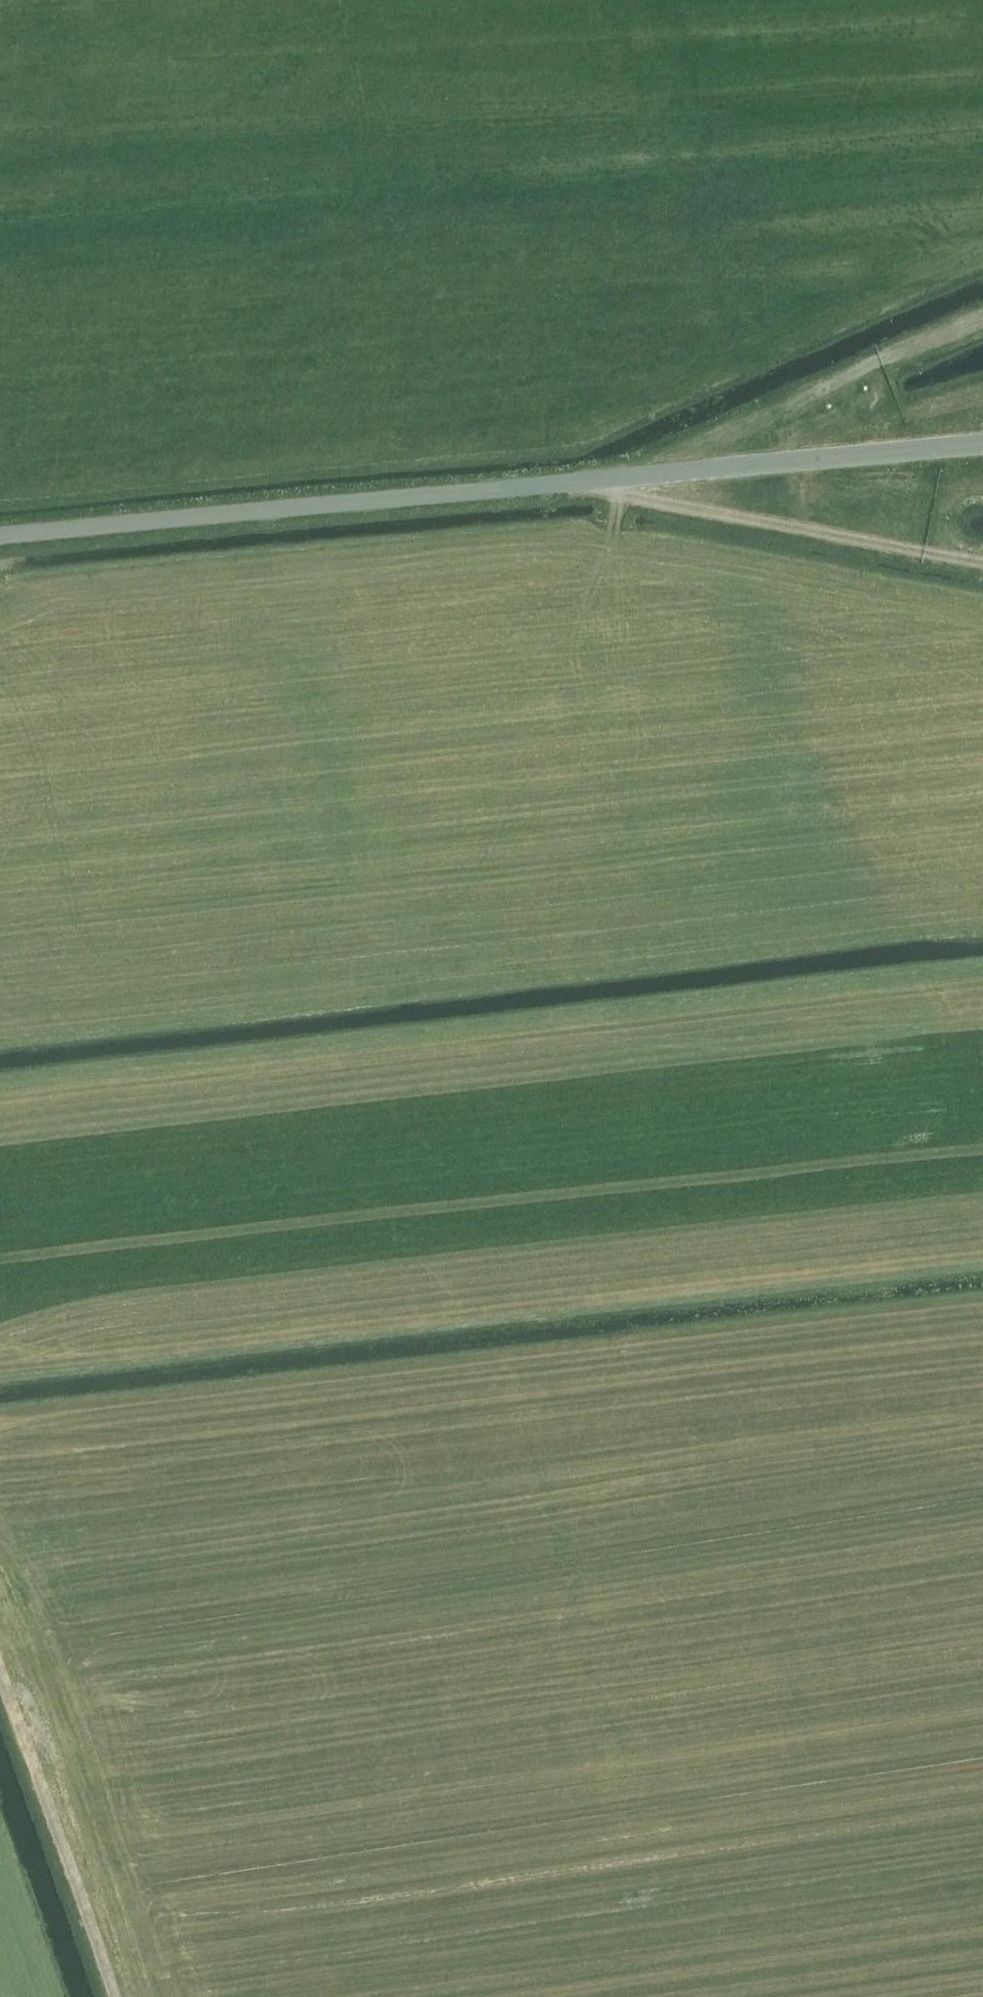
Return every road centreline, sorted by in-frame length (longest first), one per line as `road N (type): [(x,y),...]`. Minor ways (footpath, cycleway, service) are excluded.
road 1 (unclassified): [(0,537),(982,443)]
road 2 (track): [(115,1996),(0,1674)]

